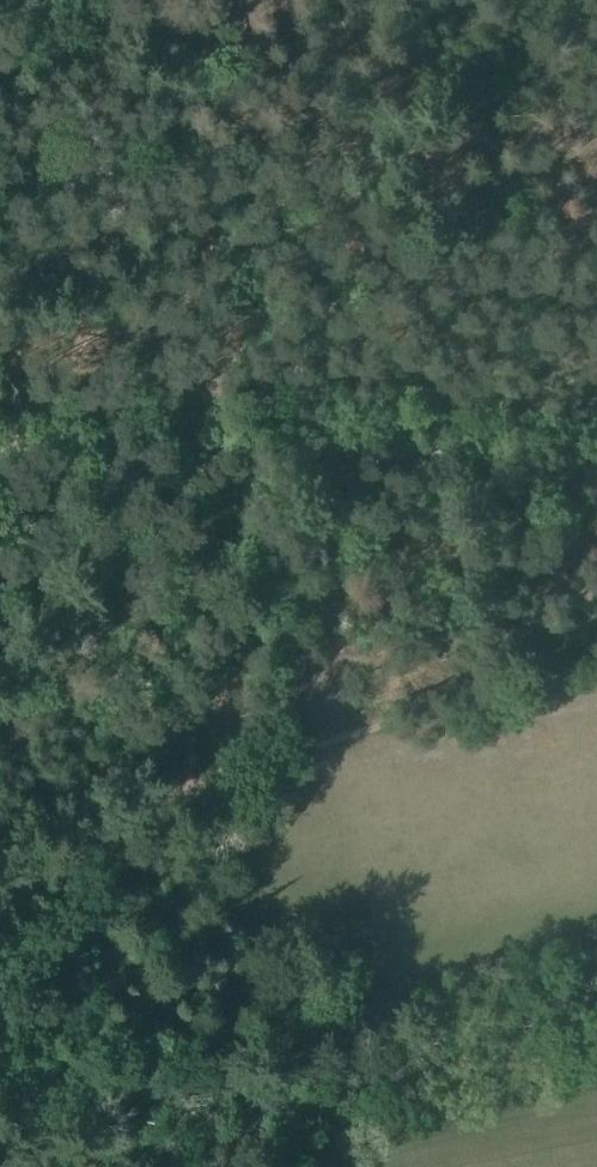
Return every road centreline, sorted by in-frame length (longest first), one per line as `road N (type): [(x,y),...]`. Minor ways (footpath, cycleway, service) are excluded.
road 1 (track): [(596,431),(173,434),(0,448)]
road 2 (track): [(596,992),(57,1166)]

